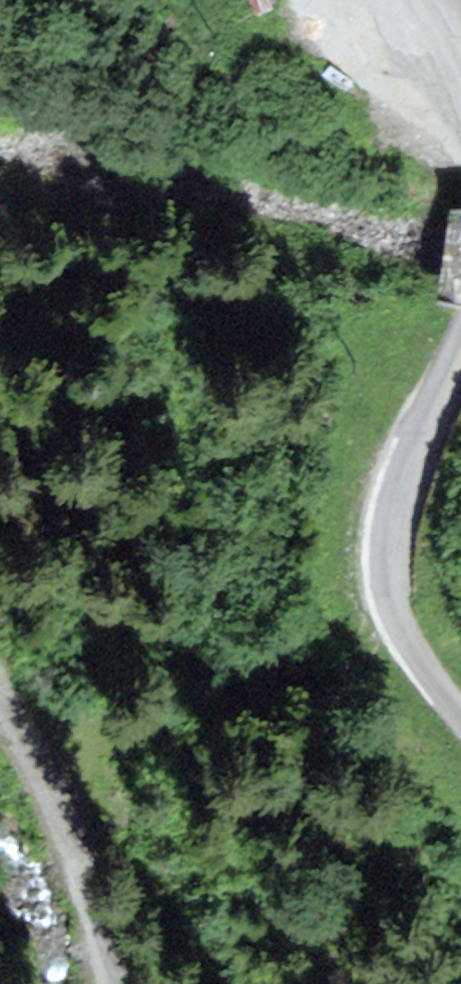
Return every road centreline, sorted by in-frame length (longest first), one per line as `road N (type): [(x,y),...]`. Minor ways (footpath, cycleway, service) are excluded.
road 1 (unclassified): [(460,715),(423,672),(388,608),(381,551),(393,488),(460,328)]
road 2 (track): [(122,983),(91,872),(0,661)]
road 3 (unclassified): [(460,147),(434,67),(398,0)]

